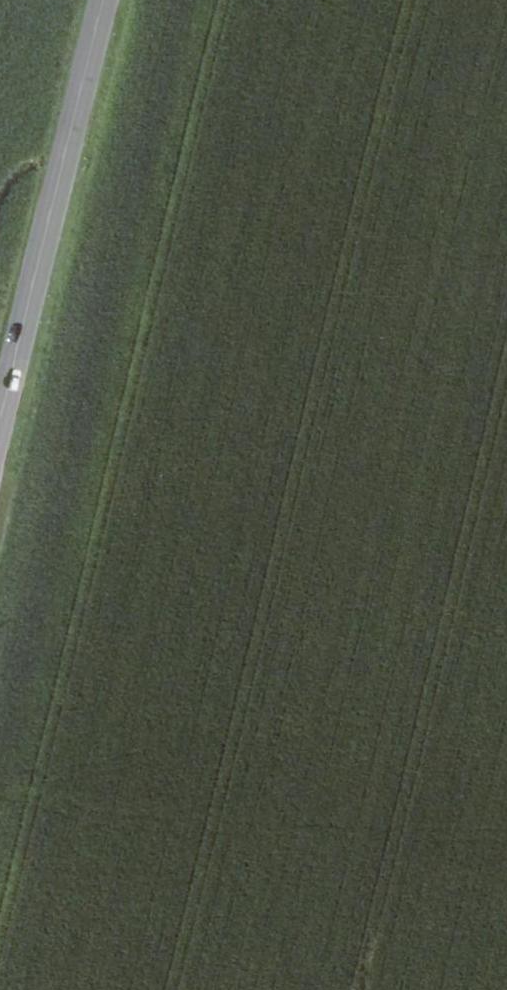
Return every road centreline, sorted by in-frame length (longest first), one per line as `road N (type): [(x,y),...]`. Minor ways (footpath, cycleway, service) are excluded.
road 1 (tertiary): [(0,418),(104,0)]

